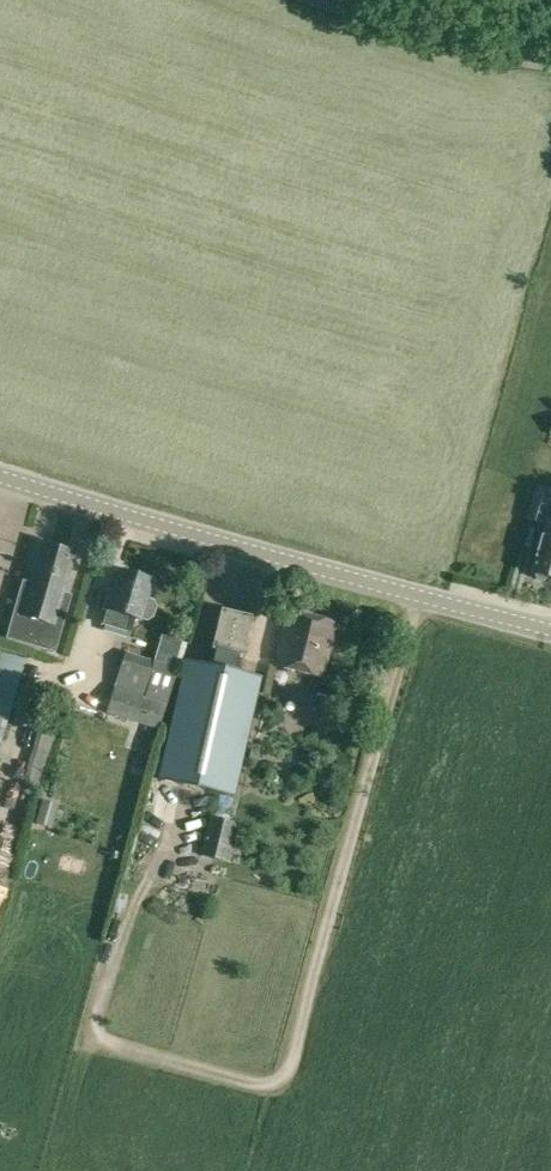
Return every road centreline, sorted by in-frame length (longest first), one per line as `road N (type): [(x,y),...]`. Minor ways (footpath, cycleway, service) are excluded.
road 1 (unclassified): [(550,627),(0,469)]
road 2 (unclassified): [(320,0),(550,61)]

